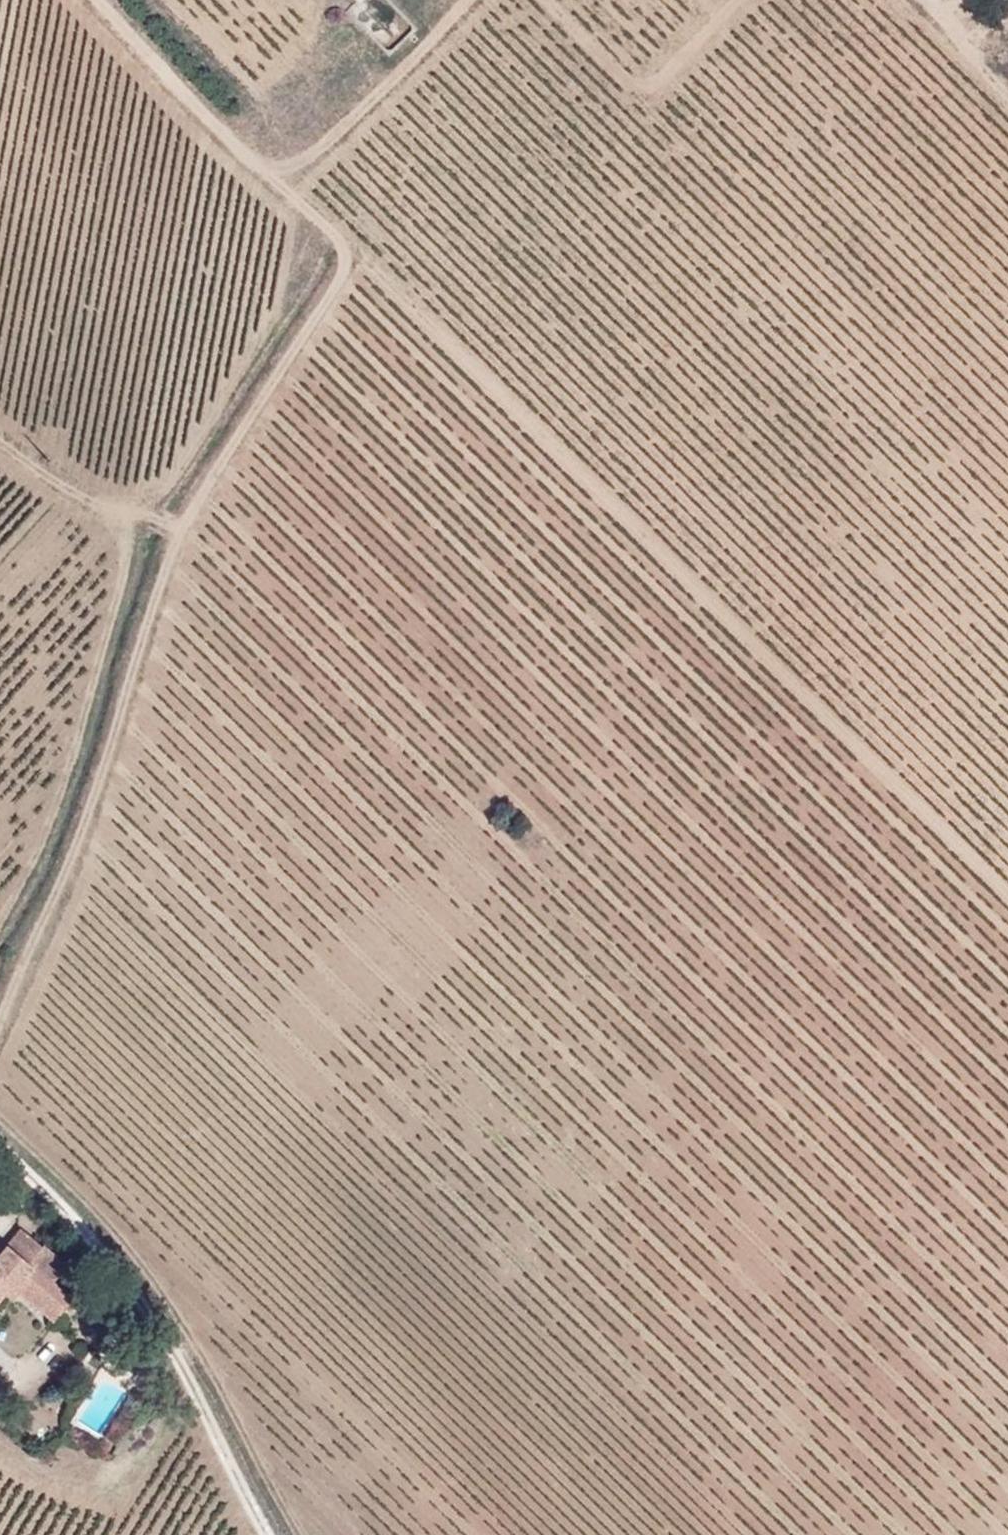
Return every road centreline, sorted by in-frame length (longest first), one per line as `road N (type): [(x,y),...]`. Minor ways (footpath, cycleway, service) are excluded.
road 1 (track): [(0,1151),(158,1298),(292,1534)]

